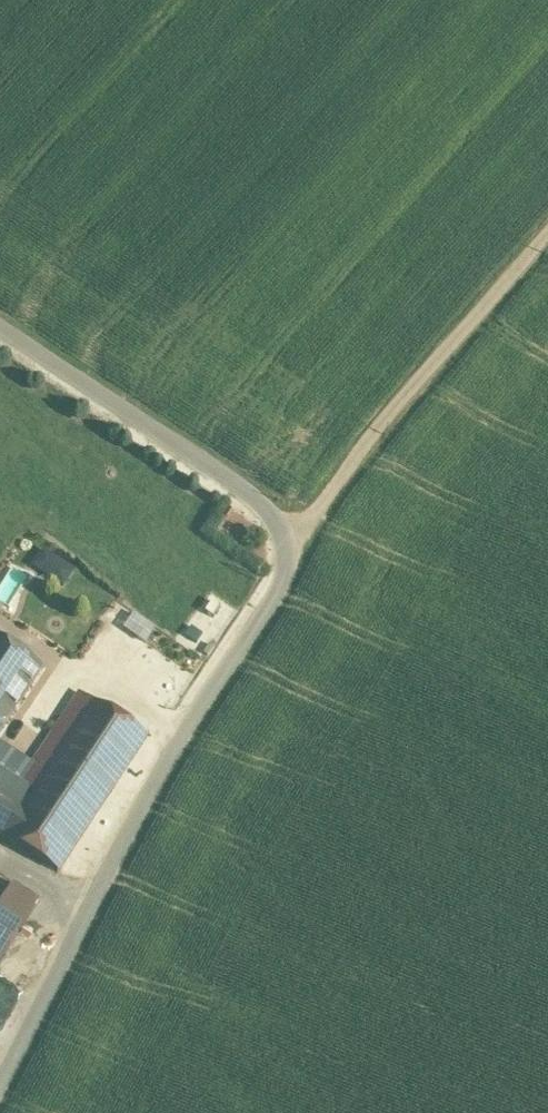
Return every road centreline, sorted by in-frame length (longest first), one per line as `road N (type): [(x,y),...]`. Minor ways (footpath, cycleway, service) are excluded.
road 1 (unclassified): [(0,1082),(158,787),(276,601),(297,540),(261,497),(0,321)]
road 2 (track): [(297,540),(547,269)]

